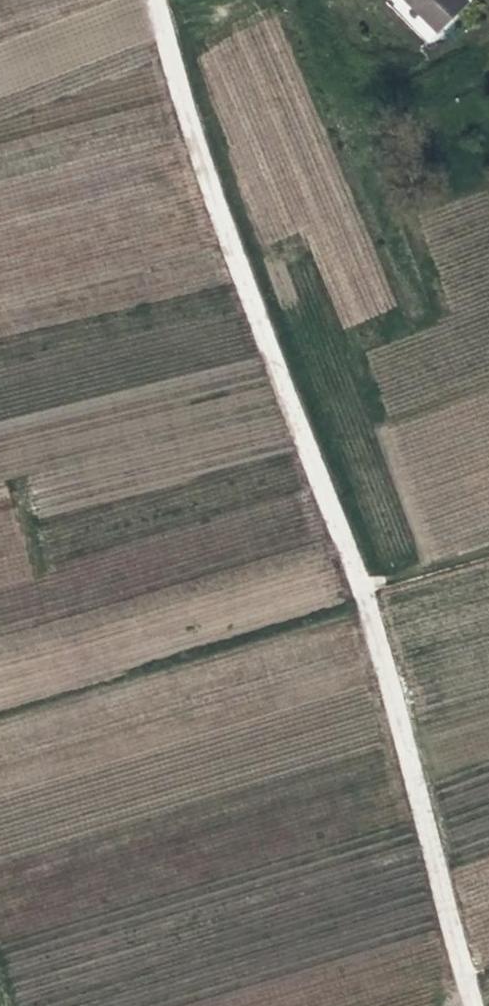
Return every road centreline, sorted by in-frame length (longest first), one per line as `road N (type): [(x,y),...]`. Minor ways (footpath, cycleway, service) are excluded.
road 1 (track): [(469,1005),(357,572),(161,0)]

